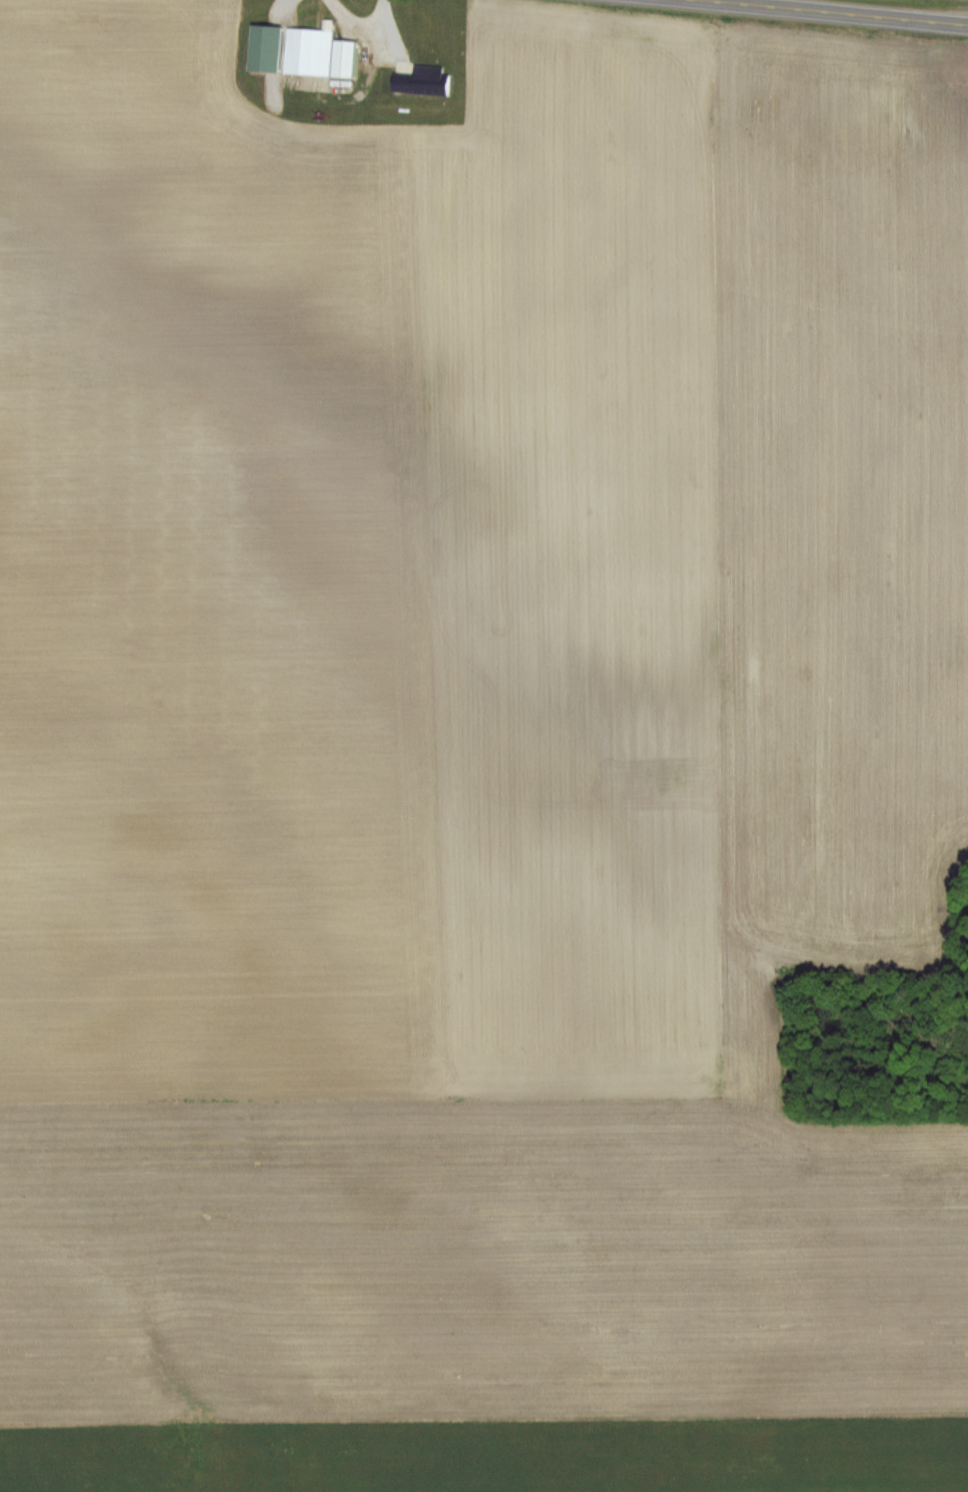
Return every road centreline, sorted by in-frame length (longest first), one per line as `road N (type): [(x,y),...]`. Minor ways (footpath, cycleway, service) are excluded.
road 1 (primary): [(698,0),(967,24)]

